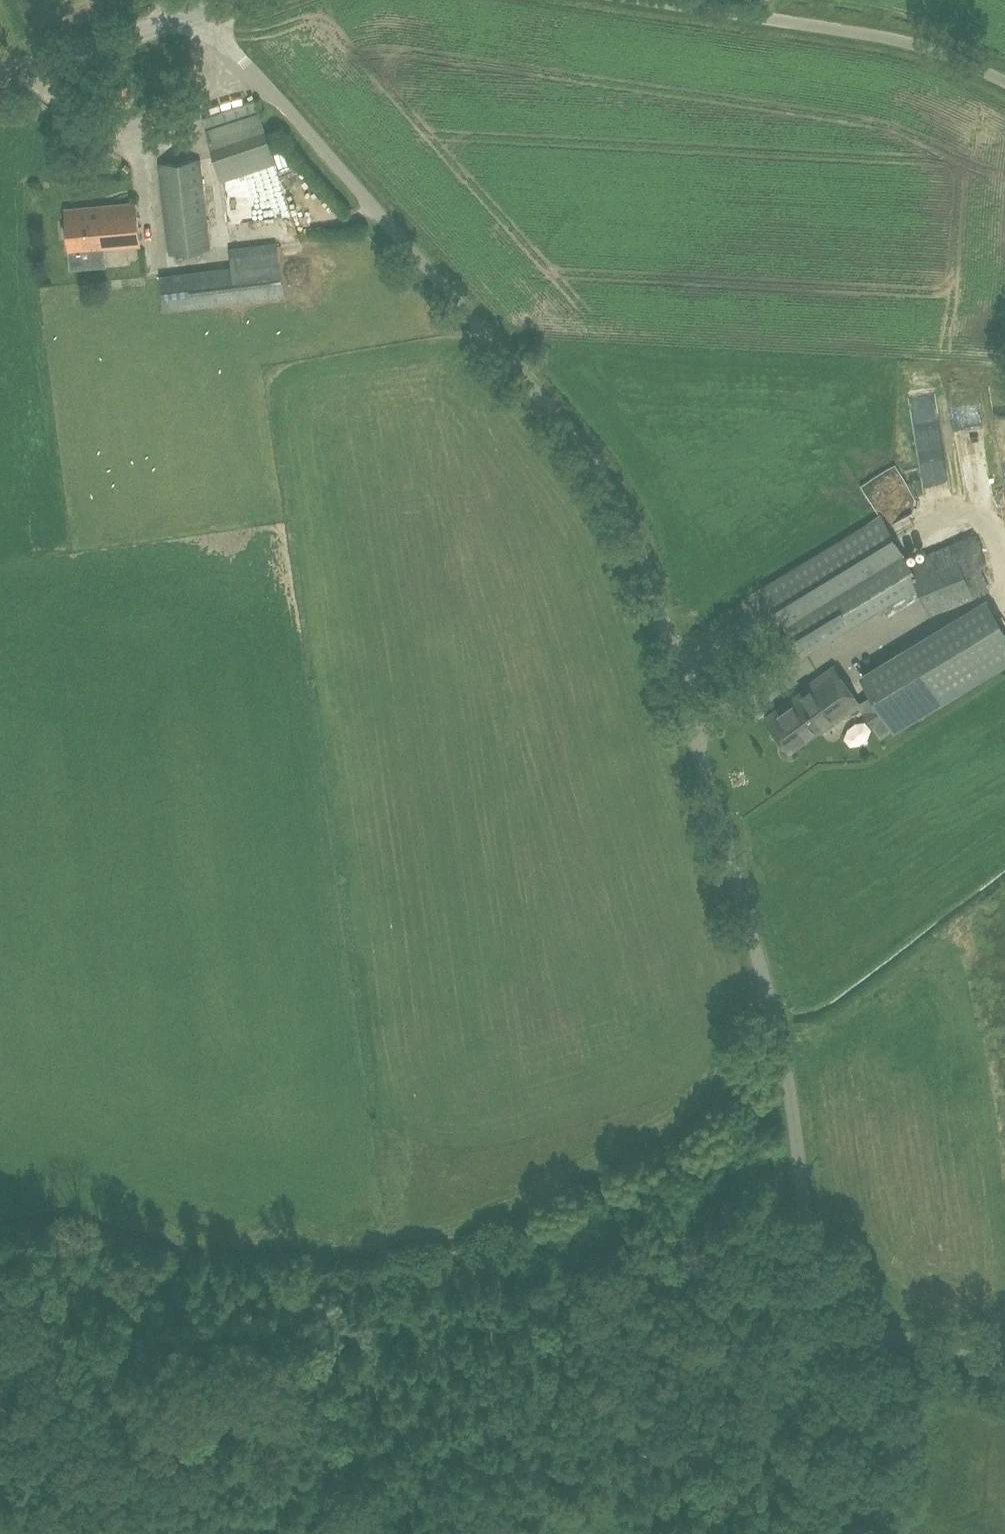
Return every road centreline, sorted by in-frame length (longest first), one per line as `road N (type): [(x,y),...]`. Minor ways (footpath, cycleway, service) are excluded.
road 1 (unclassified): [(1004,1367),(876,1330),(827,1295),(812,1252),(779,1030),(653,585),(622,509),(577,440),(204,10)]
road 2 (unclassified): [(1004,83),(883,35),(641,0)]
road 3 (tertiary): [(188,14),(0,78)]

